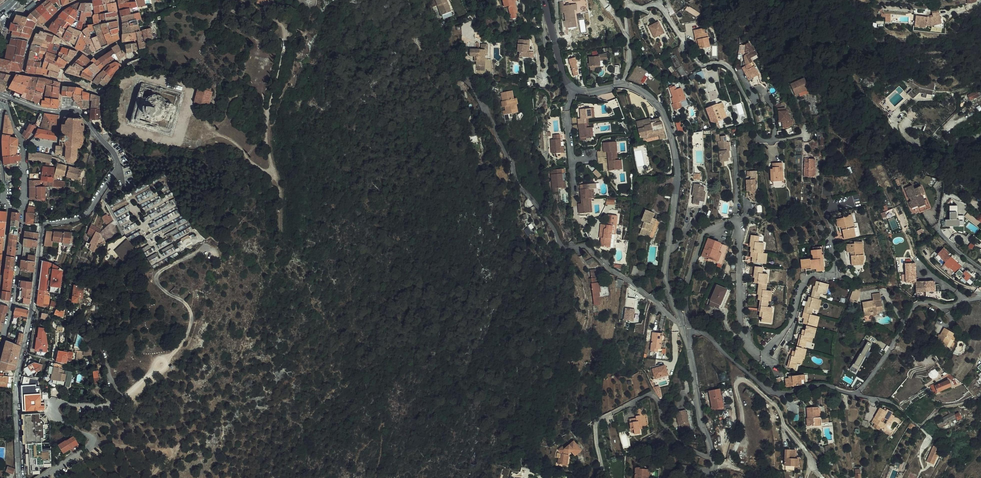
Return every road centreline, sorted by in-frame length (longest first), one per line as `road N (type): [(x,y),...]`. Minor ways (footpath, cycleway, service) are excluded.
road 1 (residential): [(20,477),(16,382),(43,227),(85,216),(118,163),(82,113),(0,94)]
road 2 (residential): [(689,346),(666,281),(678,175),(669,126),(649,97),(630,86),(572,89),(544,0)]
road 3 (track): [(279,21),(285,47),(266,132),(279,233)]
road 4 (unclassified): [(855,395),(816,385),(777,394),(705,335),(691,332),(689,346)]
road 5 (residential): [(40,477),(93,441),(52,405),(103,405),(122,396)]
road 6 (unclassified): [(964,301),(915,305),(855,395)]
road 7 (residential): [(712,477),(689,346)]

